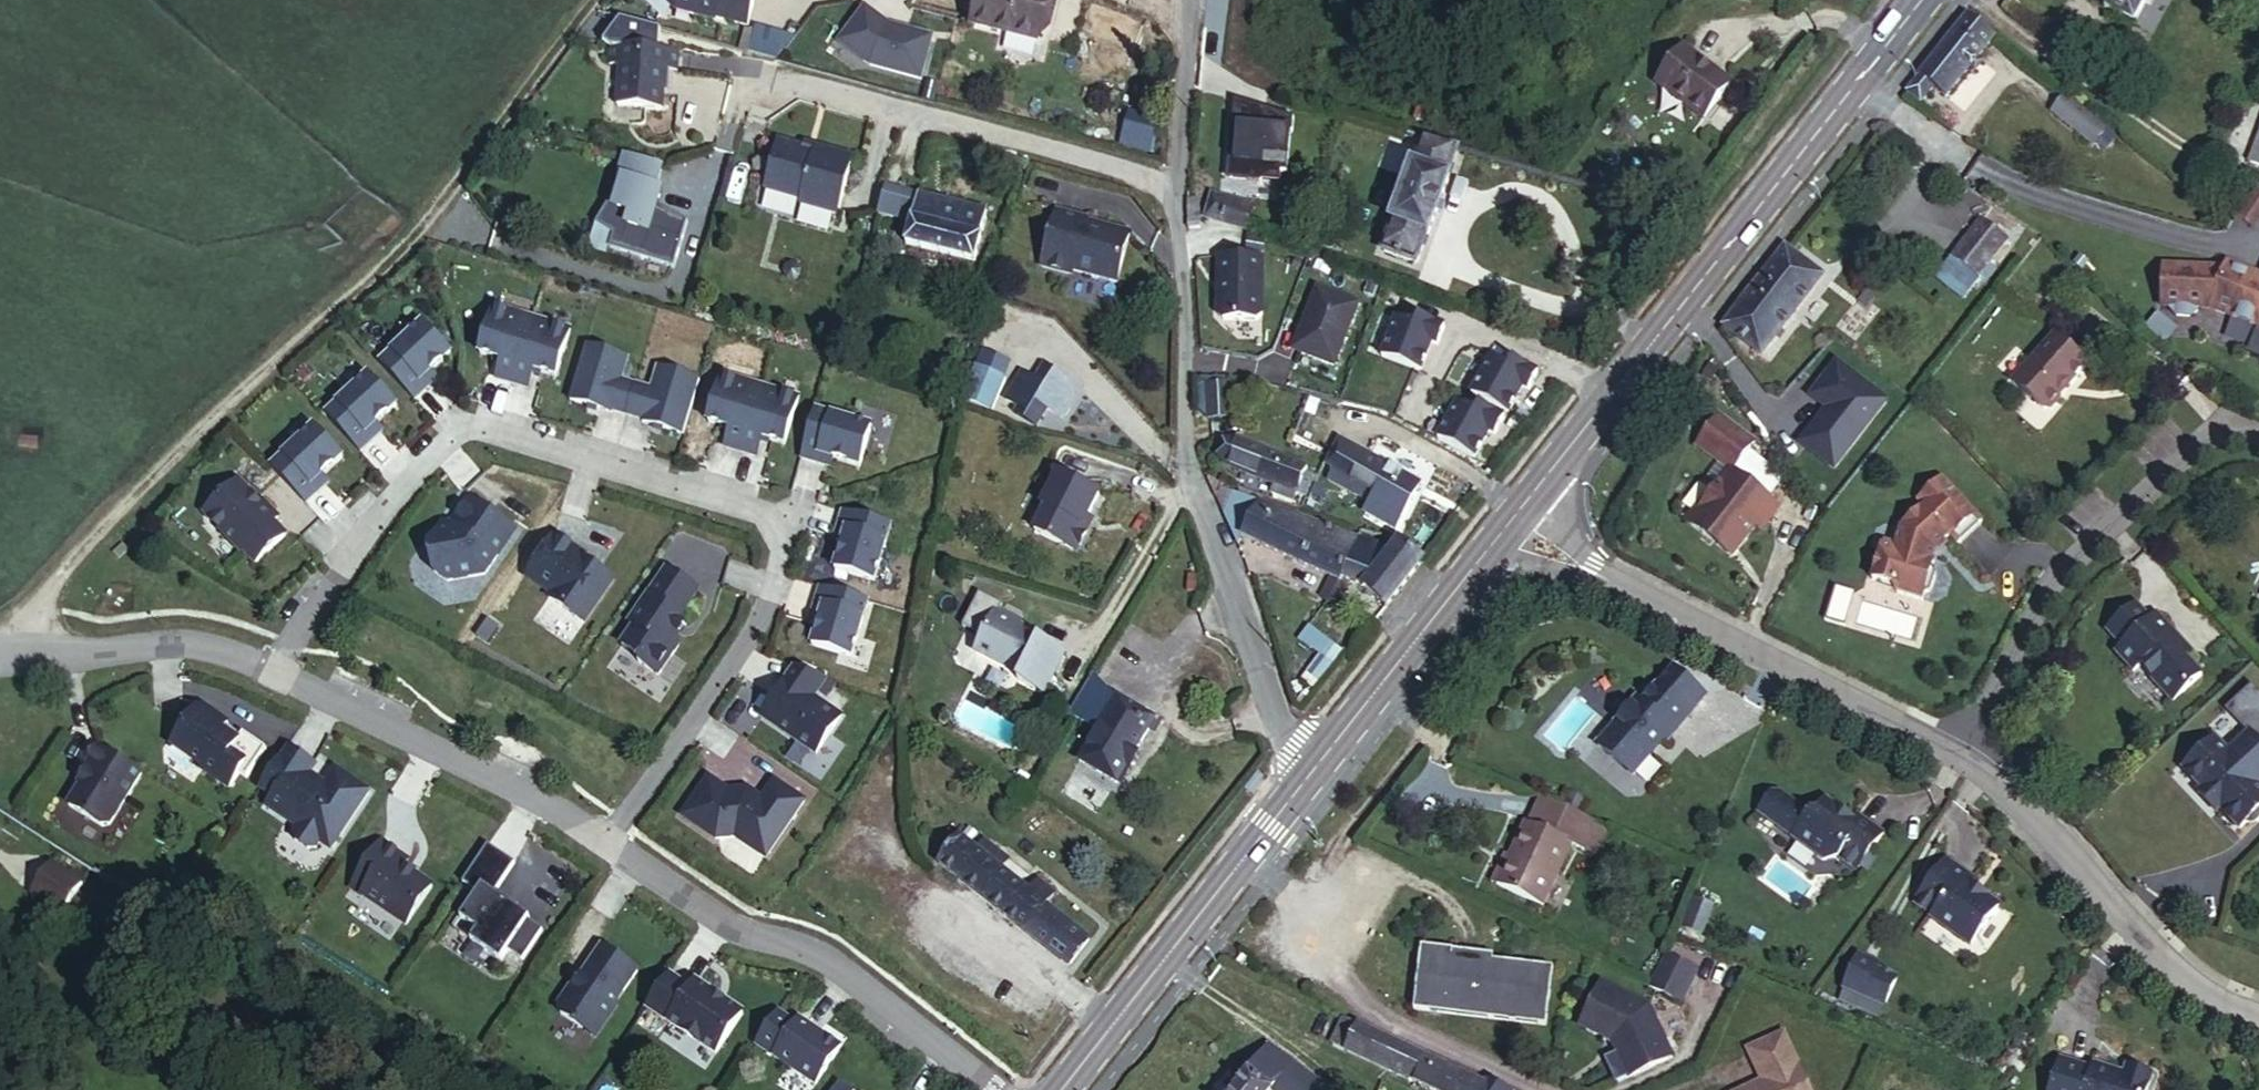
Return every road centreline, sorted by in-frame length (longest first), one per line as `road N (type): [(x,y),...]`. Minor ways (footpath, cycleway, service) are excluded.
road 1 (residential): [(277,672),(402,483),(444,440),(481,428),(764,514),(782,554),(762,620),(608,842)]
road 2 (track): [(594,0),(387,260),(105,521),(29,614),(12,655)]
road 3 (secondary): [(1914,0),(1512,519)]
road 4 (residential): [(1307,768),(1230,616),(1178,451),(1172,180)]
road 5 (residential): [(1512,519),(1591,570),(1956,752)]
road 6 (residential): [(608,842),(749,935),(830,959),(998,1089)]
road 7 (residential): [(2258,439),(2235,429),(2107,529),(2036,609),(1956,752)]
road 8 (residential): [(1172,180),(773,77)]
road 9 (secondary): [(1307,768),(1056,1089)]
road 10 (residential): [(1956,752),(2132,929),(2258,1005)]
road 11 (residential): [(277,672),(520,790),(608,842)]
road 12 (secondary): [(1512,519),(1307,768)]
road 13 (residential): [(0,657),(202,643),(277,672)]
road 14 (residential): [(1172,180),(1184,0)]

